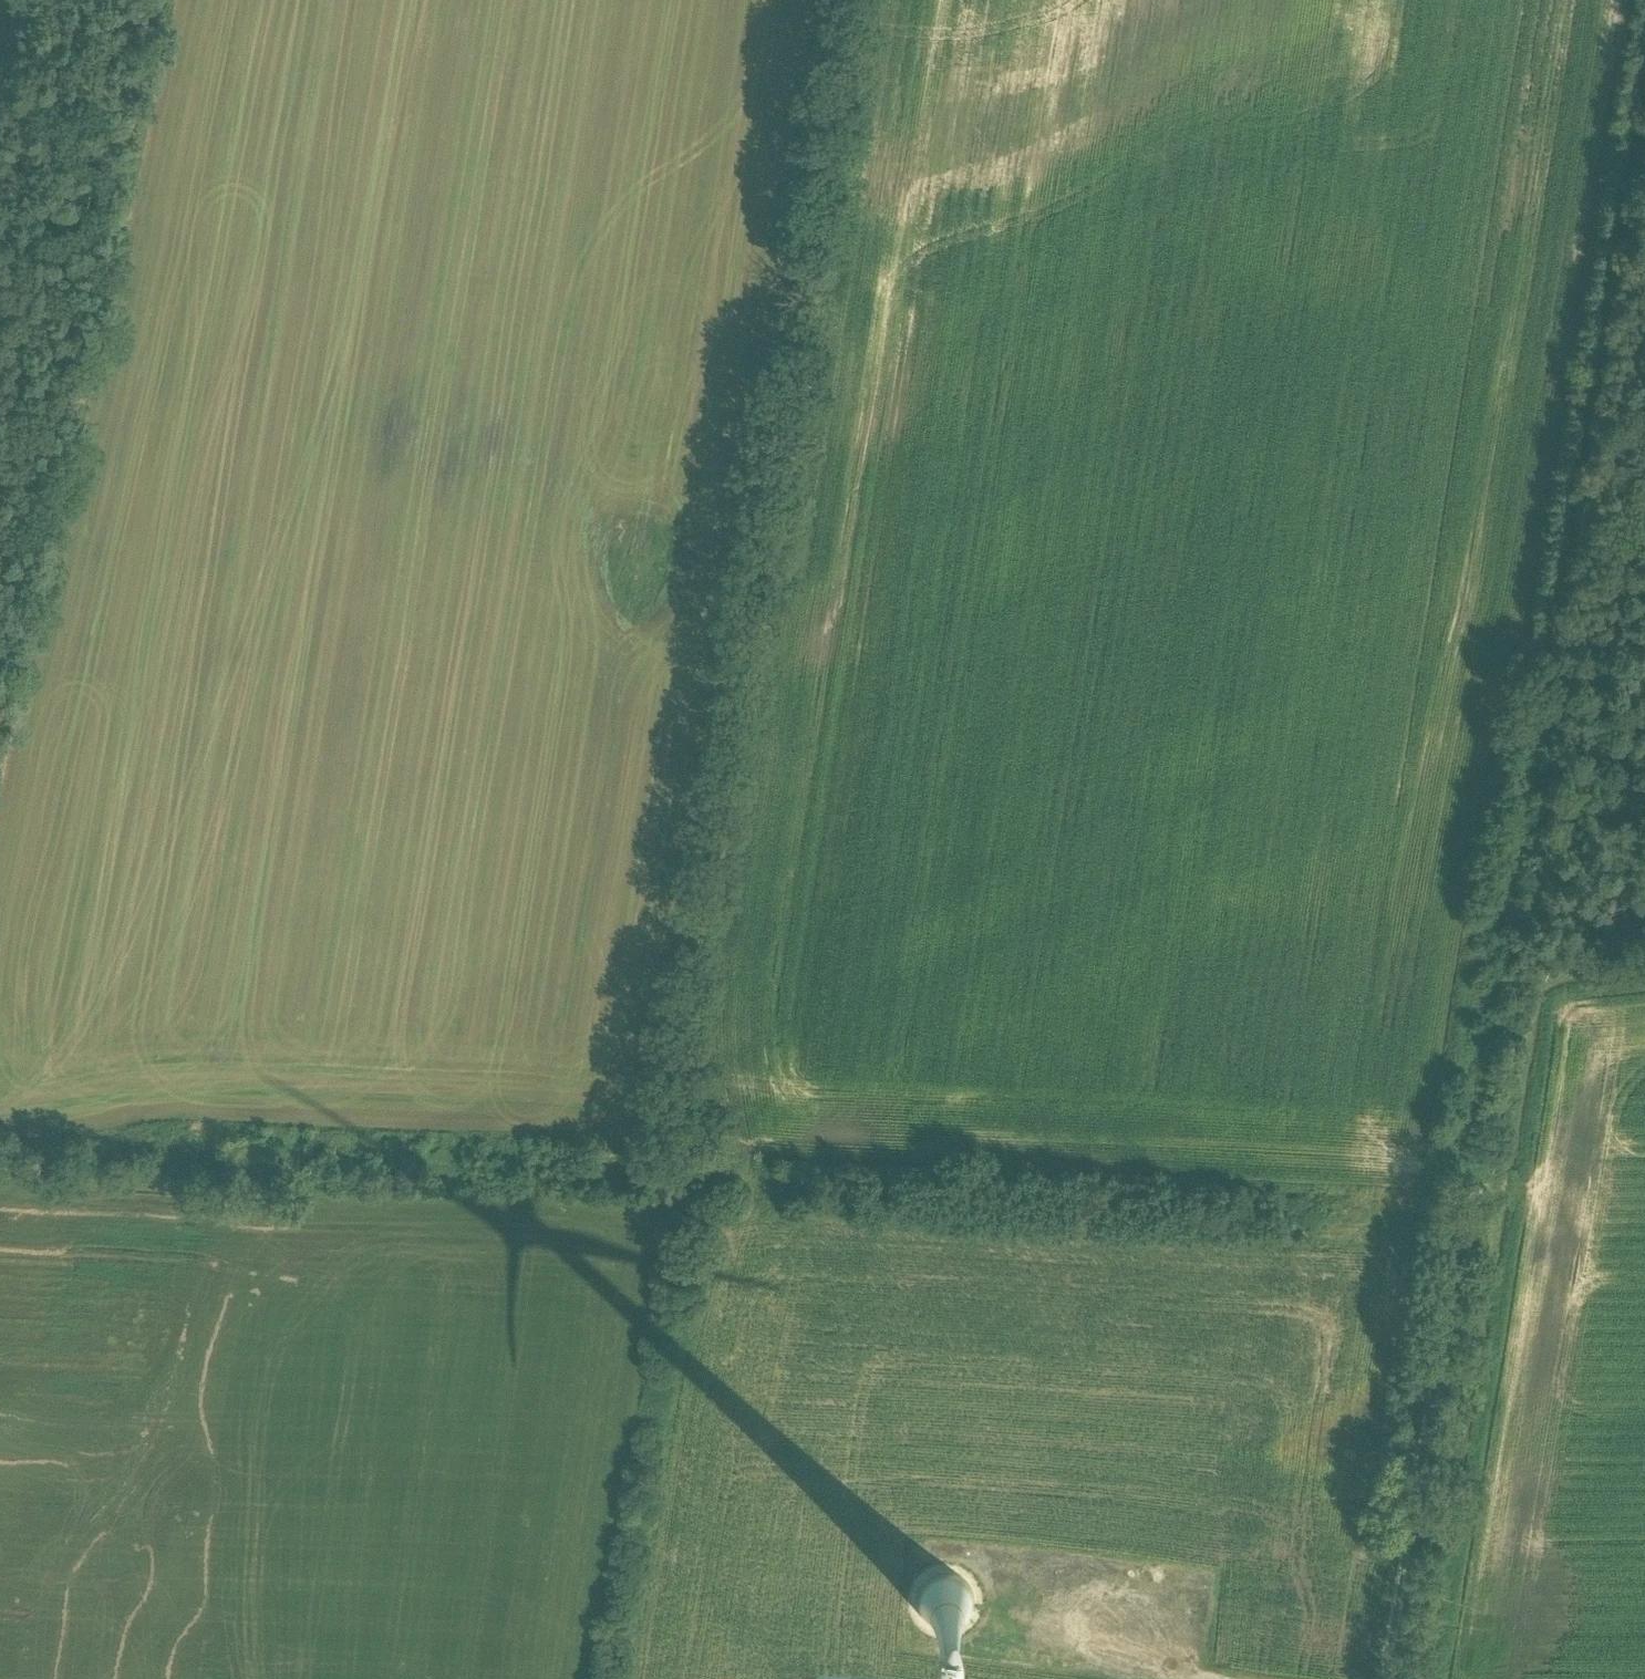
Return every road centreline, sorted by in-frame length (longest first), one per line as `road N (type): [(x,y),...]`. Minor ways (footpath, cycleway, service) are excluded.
road 1 (unclassified): [(1388,1678),(1464,1180)]

